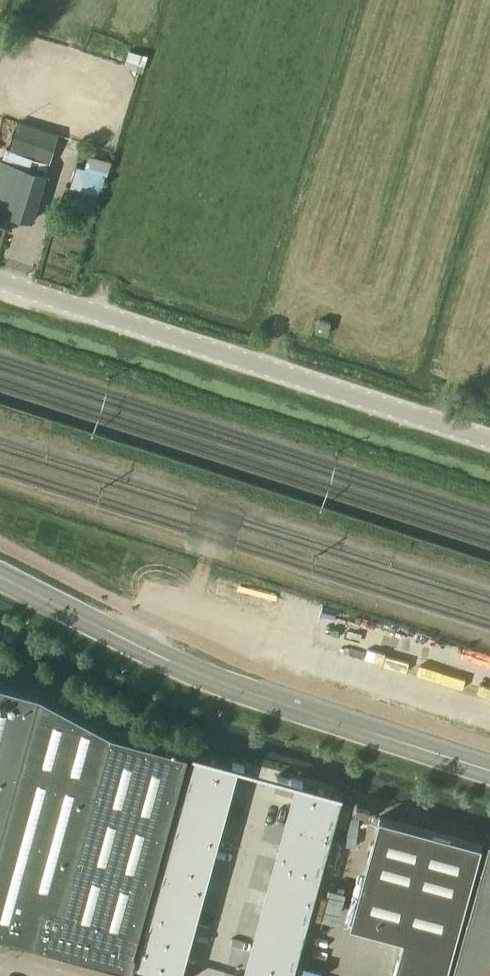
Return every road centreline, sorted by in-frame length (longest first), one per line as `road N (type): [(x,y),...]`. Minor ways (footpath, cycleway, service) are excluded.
road 1 (secondary): [(489,768),(273,700),(0,577)]
road 2 (tertiary): [(489,437),(0,280)]

